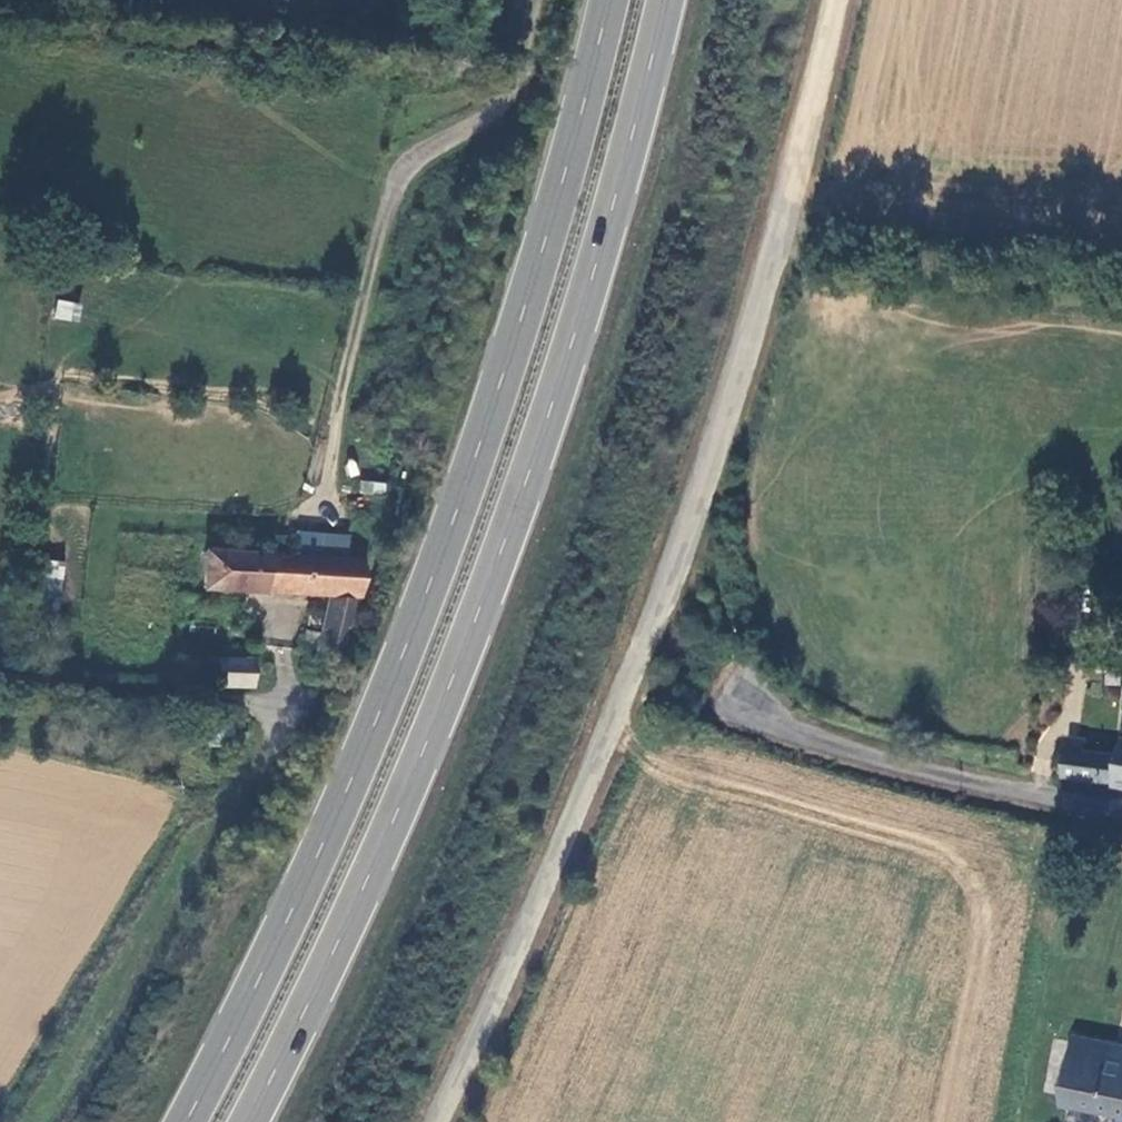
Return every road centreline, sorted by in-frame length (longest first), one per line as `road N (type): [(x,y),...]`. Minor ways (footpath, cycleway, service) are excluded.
road 1 (trunk): [(610,0),(575,149),(427,592),(381,711),(182,1121)]
road 2 (trunk): [(246,1121),(481,611),(630,152),(667,0)]
road 3 (unclassified): [(836,0),(815,102),(680,558),(442,1121)]
road 4 (unclassified): [(738,689),(767,721),(852,752),(1121,816)]

